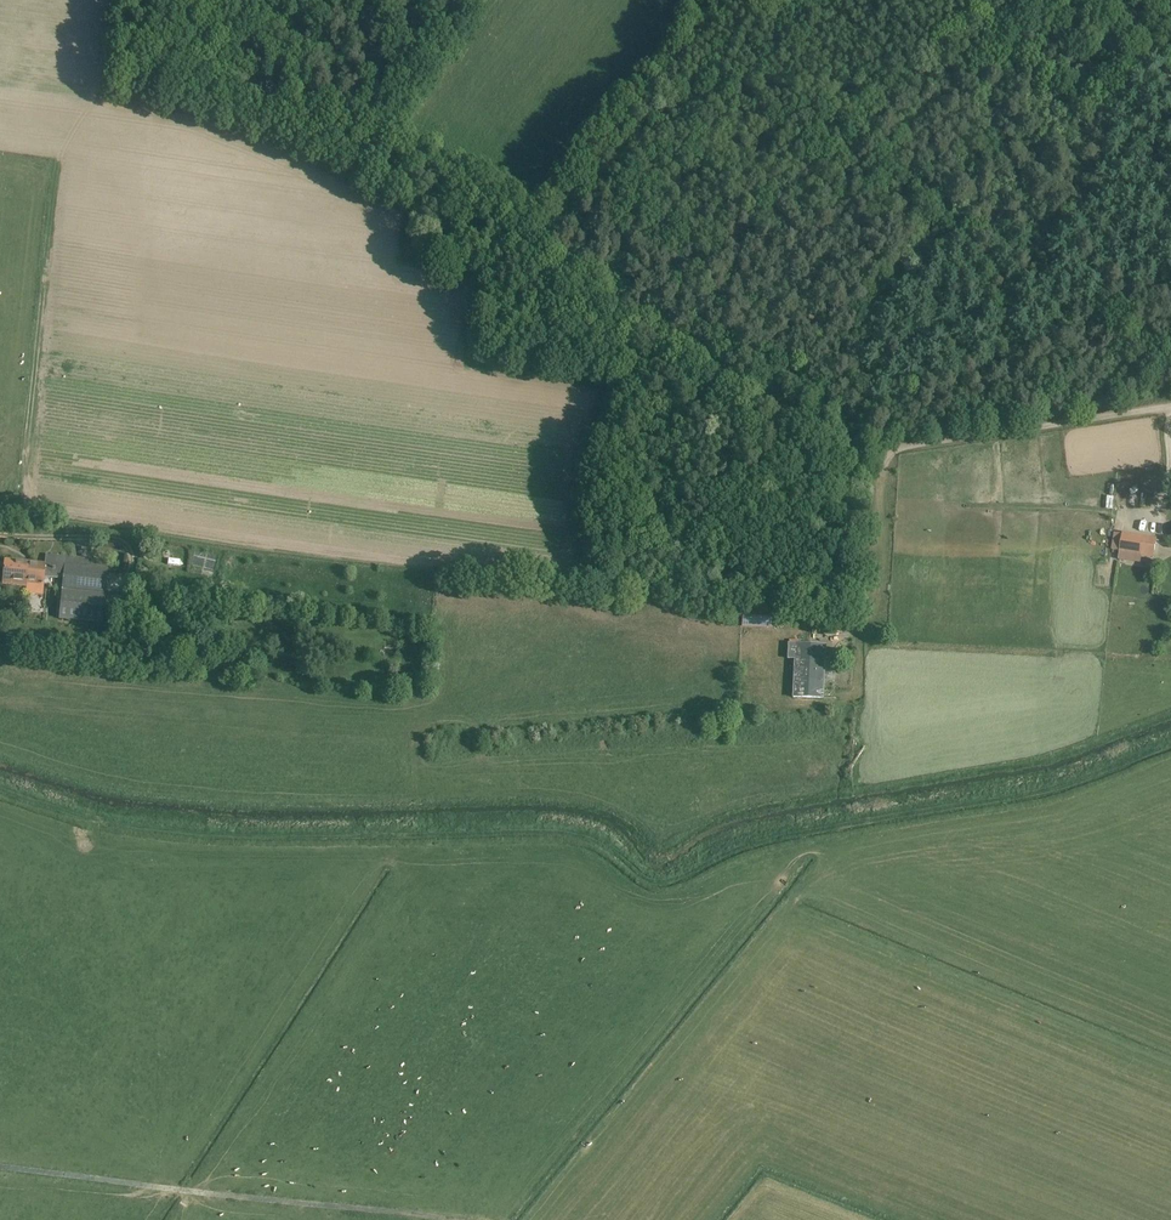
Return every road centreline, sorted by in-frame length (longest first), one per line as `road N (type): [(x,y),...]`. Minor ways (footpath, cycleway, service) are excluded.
road 1 (track): [(1170,745),(1041,792),(757,843),(666,882),(566,829),(240,835),(86,821),(0,793)]
road 2 (track): [(202,0),(453,189),(876,463),(891,453),(1170,409)]

